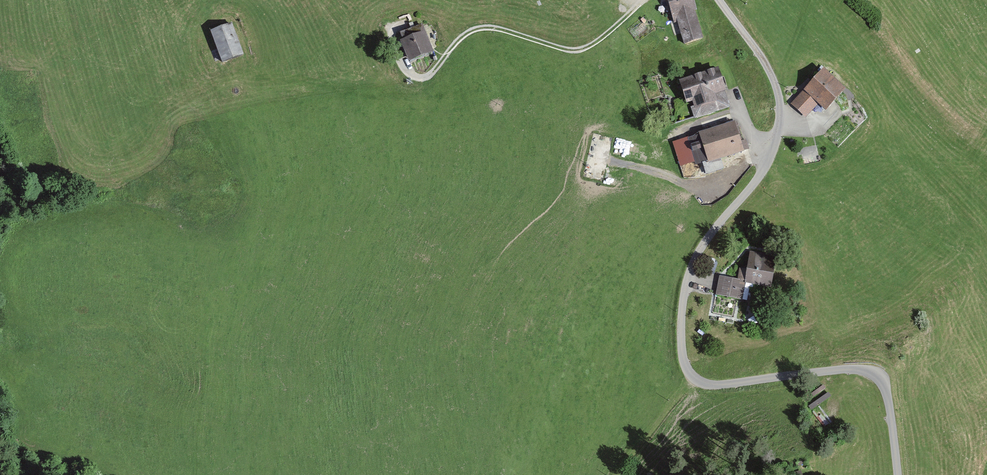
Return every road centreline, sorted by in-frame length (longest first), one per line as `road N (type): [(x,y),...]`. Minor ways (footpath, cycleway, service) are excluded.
road 1 (unclassified): [(718,0),(772,83),(778,125),(770,160),(688,270),(684,364),(691,376),(721,384),(868,370),(883,387),(896,474)]
road 2 (track): [(0,47),(94,65),(413,92),(425,89),(427,78)]
road 3 (track): [(405,23),(392,34),(398,55),(412,75),(427,78),(474,31),(583,49),(643,0)]
road 4 (track): [(608,163),(693,187),(717,185),(776,145)]
road 5 (track): [(691,376),(616,474)]

